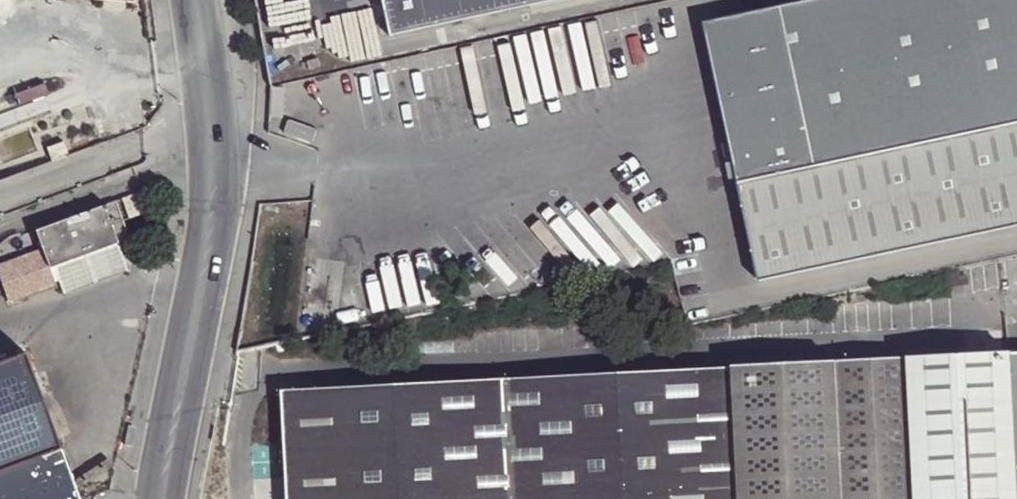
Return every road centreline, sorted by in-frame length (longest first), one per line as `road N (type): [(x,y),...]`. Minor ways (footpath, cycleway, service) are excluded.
road 1 (primary): [(194,0),(217,171),(161,498)]

